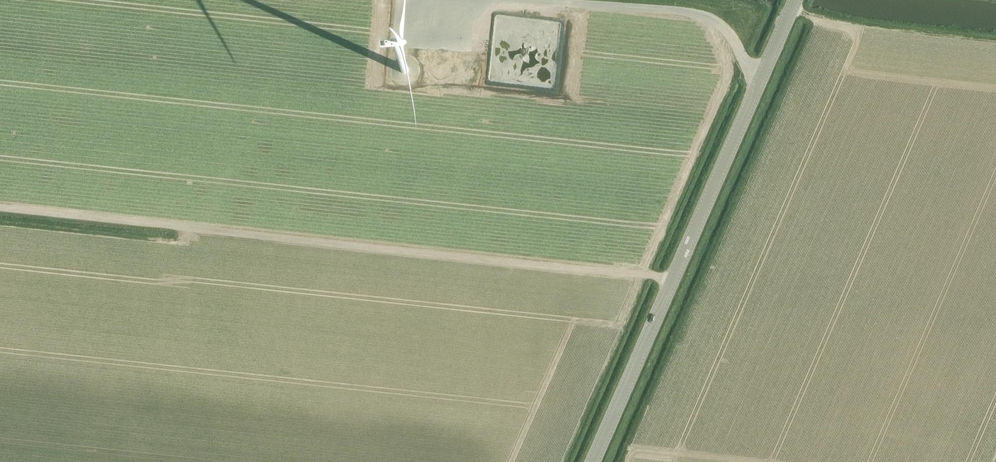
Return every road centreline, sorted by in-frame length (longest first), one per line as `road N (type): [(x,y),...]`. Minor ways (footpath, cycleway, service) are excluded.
road 1 (tertiary): [(592,461),(794,0)]

